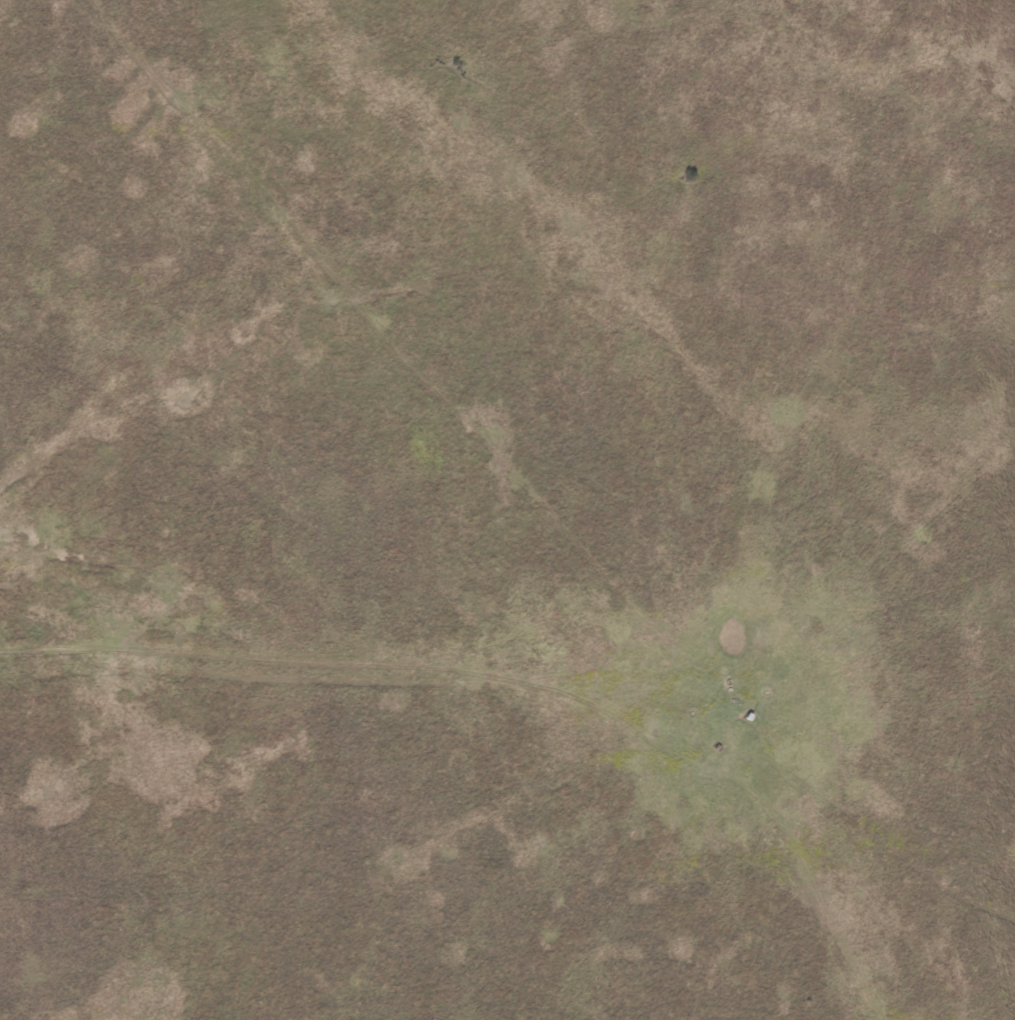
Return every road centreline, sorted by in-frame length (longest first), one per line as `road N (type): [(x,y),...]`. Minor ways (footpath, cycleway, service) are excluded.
road 1 (residential): [(851,1019),(805,930),(785,843),(744,771)]

